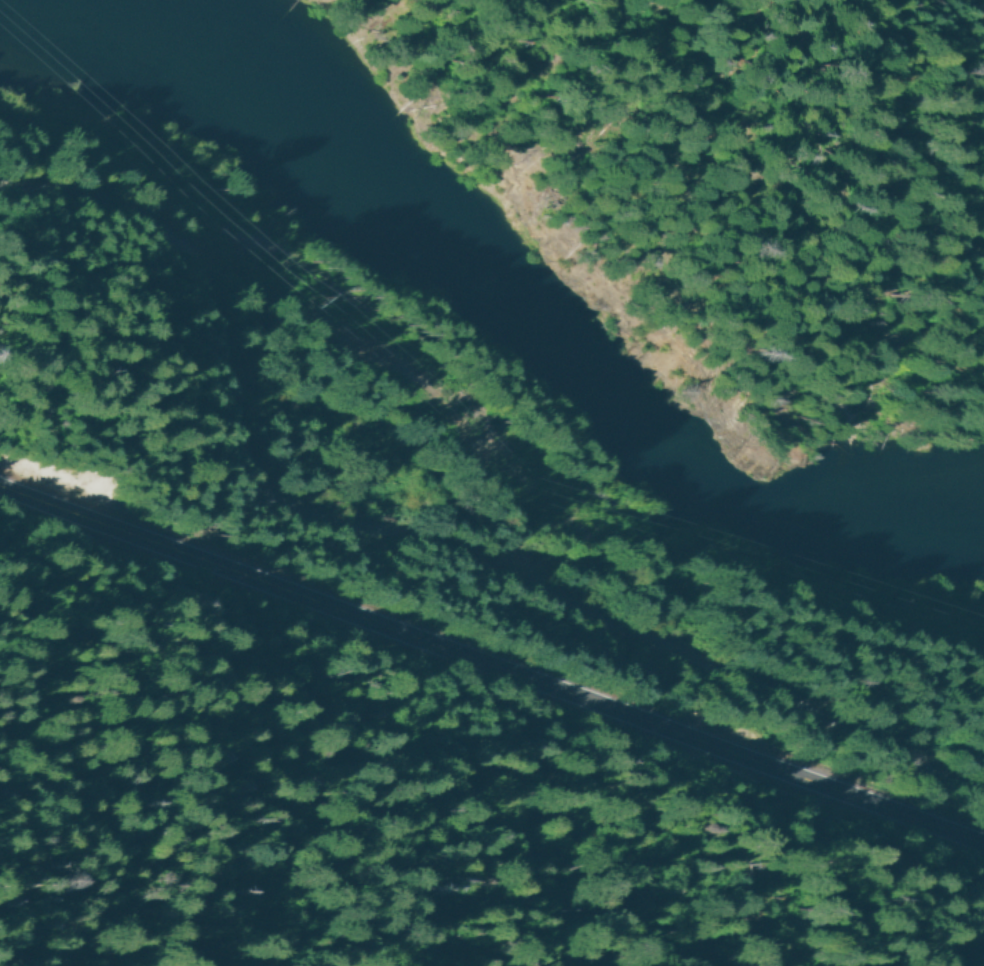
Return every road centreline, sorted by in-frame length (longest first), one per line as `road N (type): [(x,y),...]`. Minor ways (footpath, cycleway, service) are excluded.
road 1 (primary): [(0,484),(983,844)]

